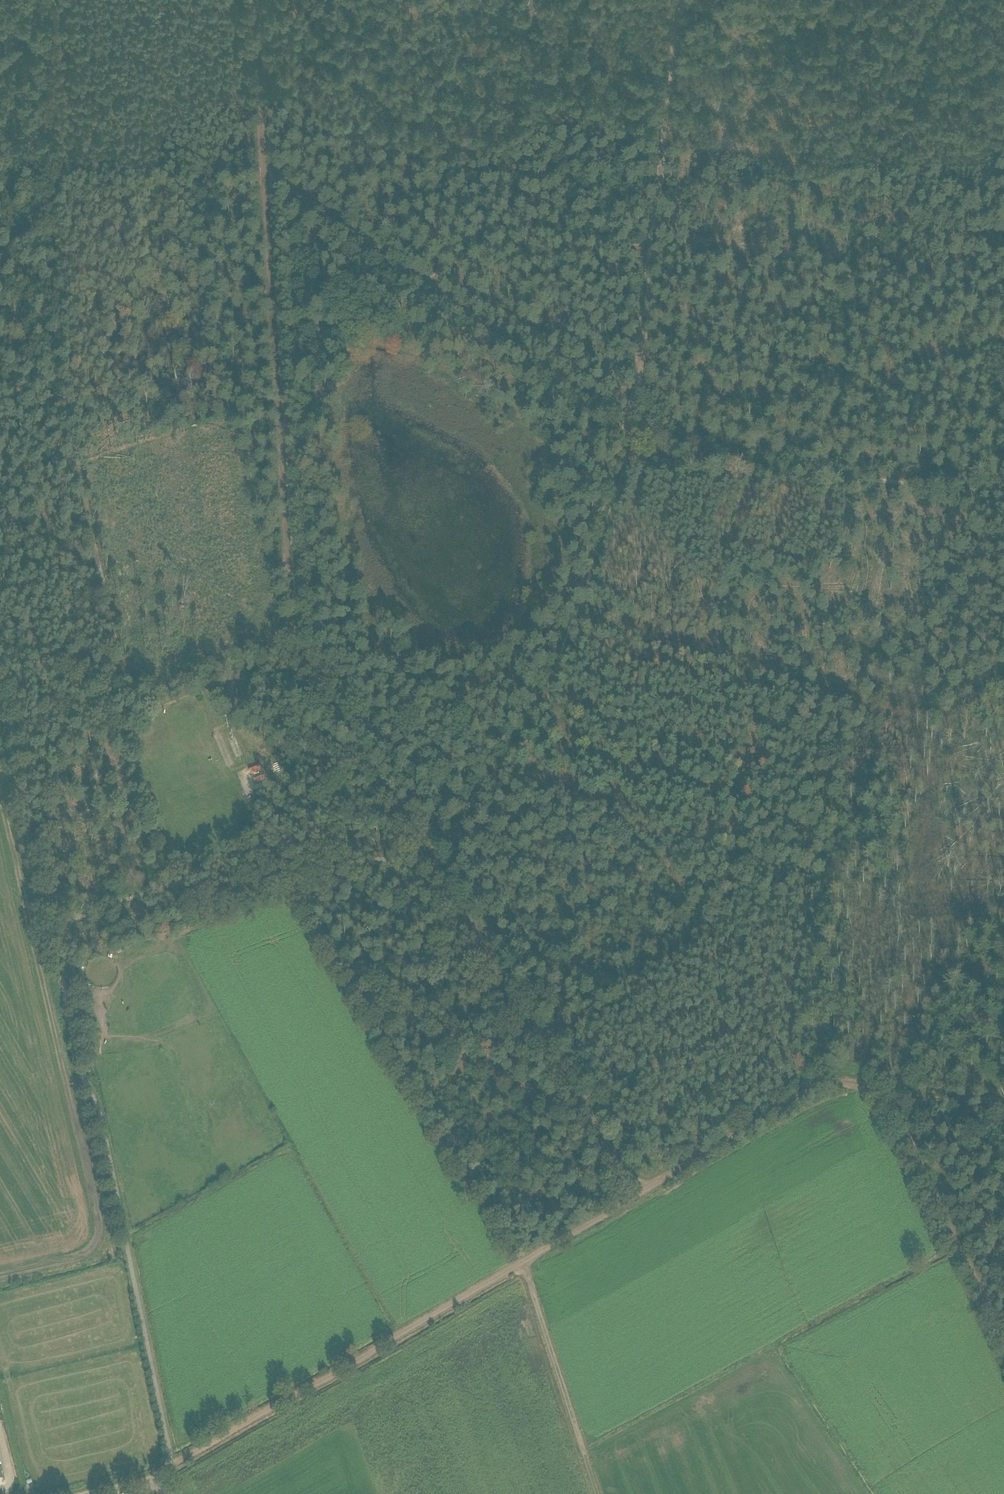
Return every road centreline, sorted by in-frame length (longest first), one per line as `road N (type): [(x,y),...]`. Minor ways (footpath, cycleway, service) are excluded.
road 1 (track): [(253,0),(291,624),(414,842)]
road 2 (track): [(439,293),(274,176),(55,183),(38,5)]
road 3 (track): [(172,1463),(639,1194)]
road 4 (track): [(429,856),(639,1194)]
road 5 (track): [(492,785),(547,708),(628,460)]
road 6 (track): [(651,248),(1003,288)]
road 7 (track): [(53,379),(59,451),(81,492),(132,697)]
road 8 (track): [(5,737),(297,640)]
road 9 (track): [(440,0),(439,293)]
road 10 (track): [(885,1094),(1003,1348)]
road 11 (track): [(628,460),(629,424),(439,293)]
road 12 (track): [(55,183),(49,205),(57,368),(53,379),(0,401)]
road 13 (track): [(679,0),(651,248)]
road 14 (track): [(522,1263),(598,1493)]
road 15 (track): [(628,460),(869,481)]
road 16 (track): [(639,1194),(794,1100),(849,1084)]
road 17 (track): [(50,932),(0,718)]
road 18 (track): [(651,248),(629,424)]
road 19 (track): [(421,846),(357,886),(317,899),(284,852)]
road 20 (track): [(869,481),(1003,493)]

